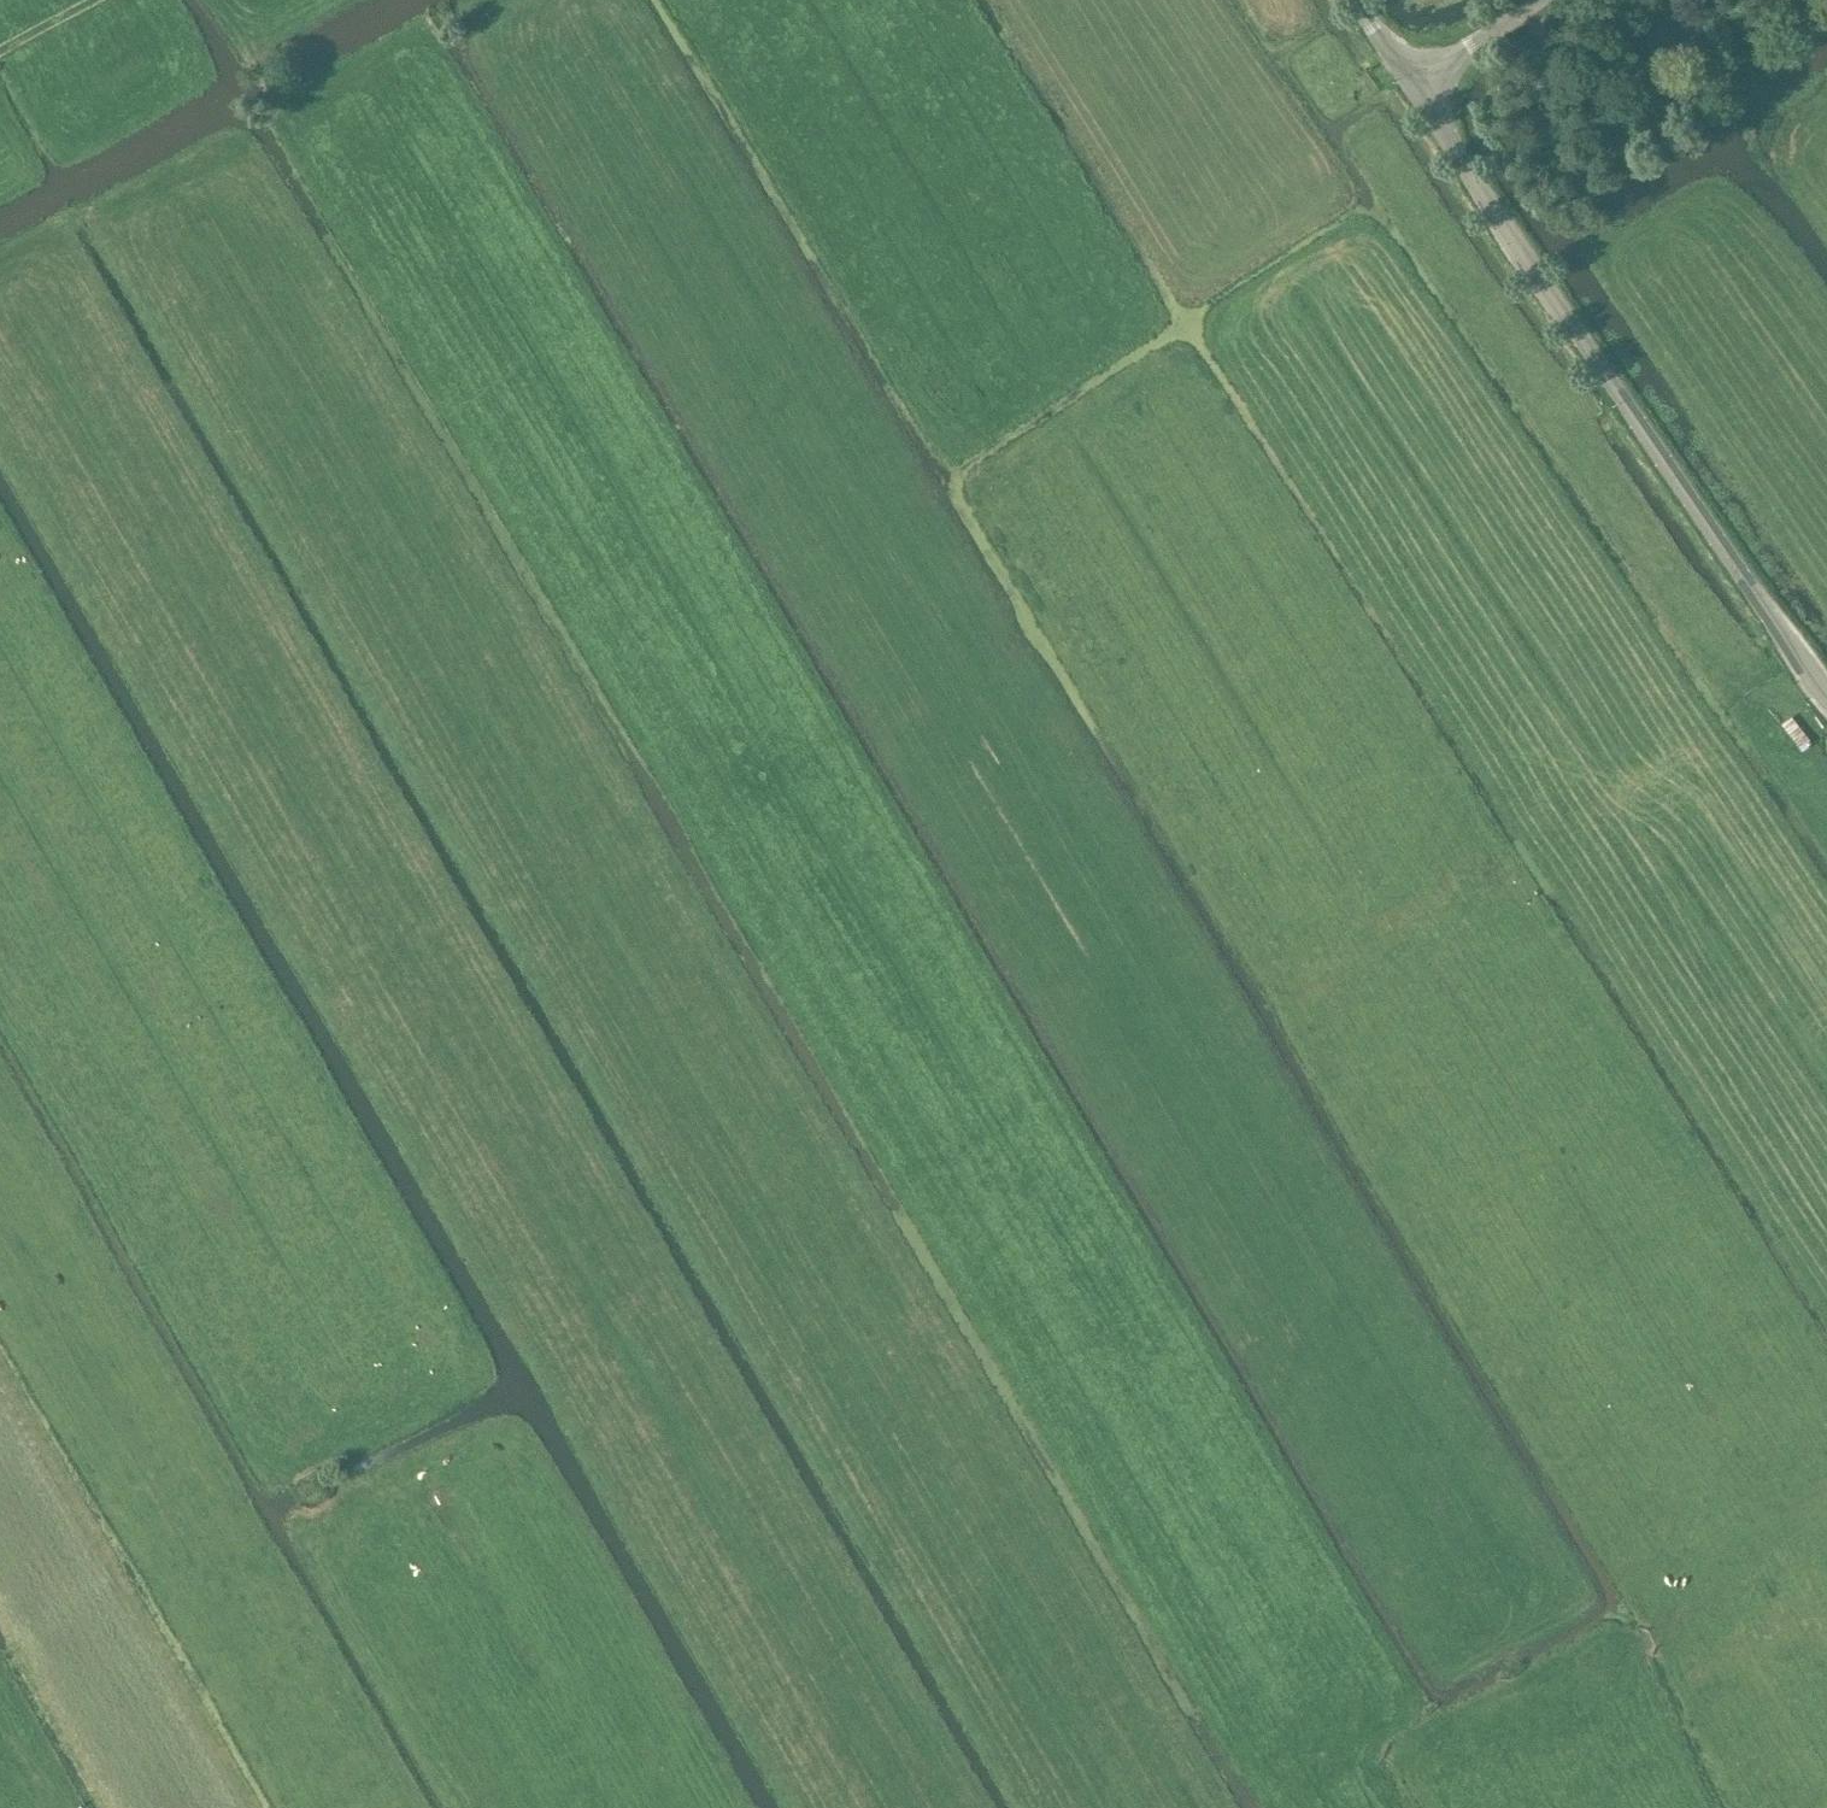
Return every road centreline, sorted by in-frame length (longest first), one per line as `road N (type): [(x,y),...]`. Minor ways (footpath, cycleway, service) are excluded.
road 1 (tertiary): [(1826,698),(1405,77)]
road 2 (unclassified): [(1405,77),(1529,0)]

